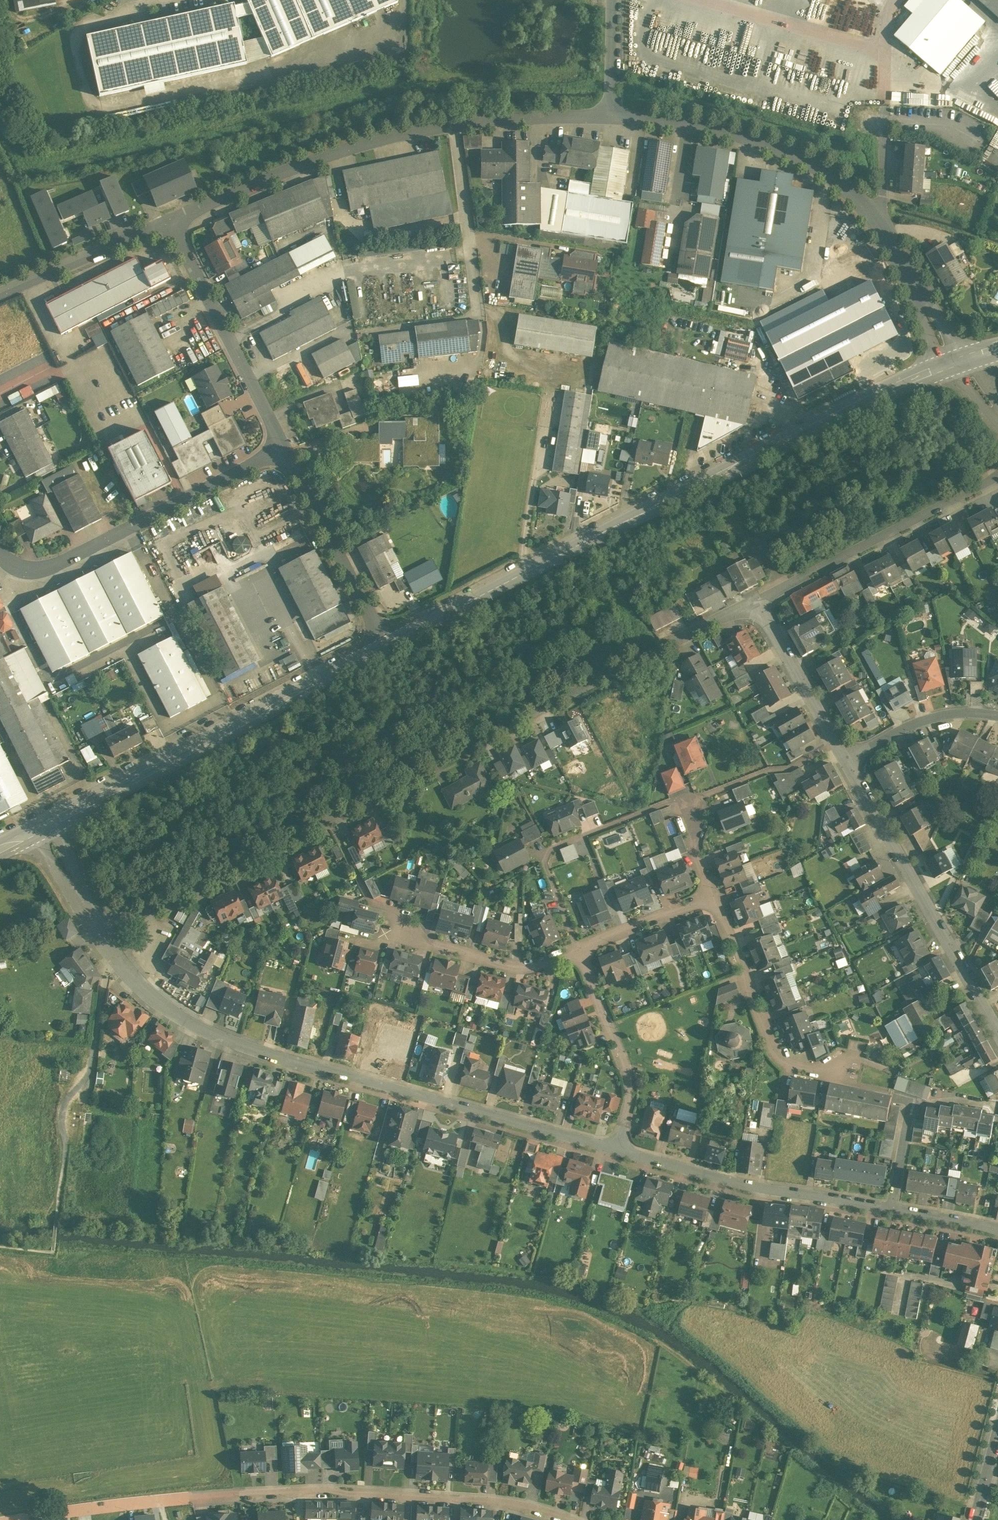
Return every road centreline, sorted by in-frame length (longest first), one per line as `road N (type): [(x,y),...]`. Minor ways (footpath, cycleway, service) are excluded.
road 1 (residential): [(107,940),(758,602)]
road 2 (unclassified): [(958,361),(840,413),(385,646)]
road 3 (residential): [(9,1519),(189,1495),(326,1490),(497,1501),(571,1519)]
road 4 (residential): [(107,940),(180,1019),(617,1152)]
road 5 (unclassified): [(610,116),(750,138),(838,179),(874,218),(958,361)]
road 6 (unclassified): [(170,220),(319,158),(417,131),(610,116)]
road 7 (residential): [(617,1152),(761,1189),(997,1231)]
road 8 (unclassified): [(385,646),(43,822)]
road 9 (unclassified): [(0,552),(19,566),(46,568),(285,448)]
road 10 (residential): [(846,760),(997,1030)]
road 11 (residential): [(758,602),(997,480)]
road 12 (unclassified): [(170,220),(285,448)]
road 13 (residential): [(579,950),(546,863),(551,849),(682,799),(684,804)]
road 14 (residential): [(843,1064),(796,1066),(773,1047),(715,896)]
road 15 (unclassified): [(285,448),(385,646)]
road 16 (residential): [(617,1152),(629,1074),(579,950)]
road 17 (residential): [(395,928),(517,968),(579,950)]
road 18 (unclassified): [(170,220),(0,294)]
road 19 (residential): [(758,602),(846,760)]
road 20 (residential): [(846,760),(925,720),(997,716)]
road 21 (residential): [(579,950),(715,896)]
road 22 (residential): [(43,822),(107,940)]

